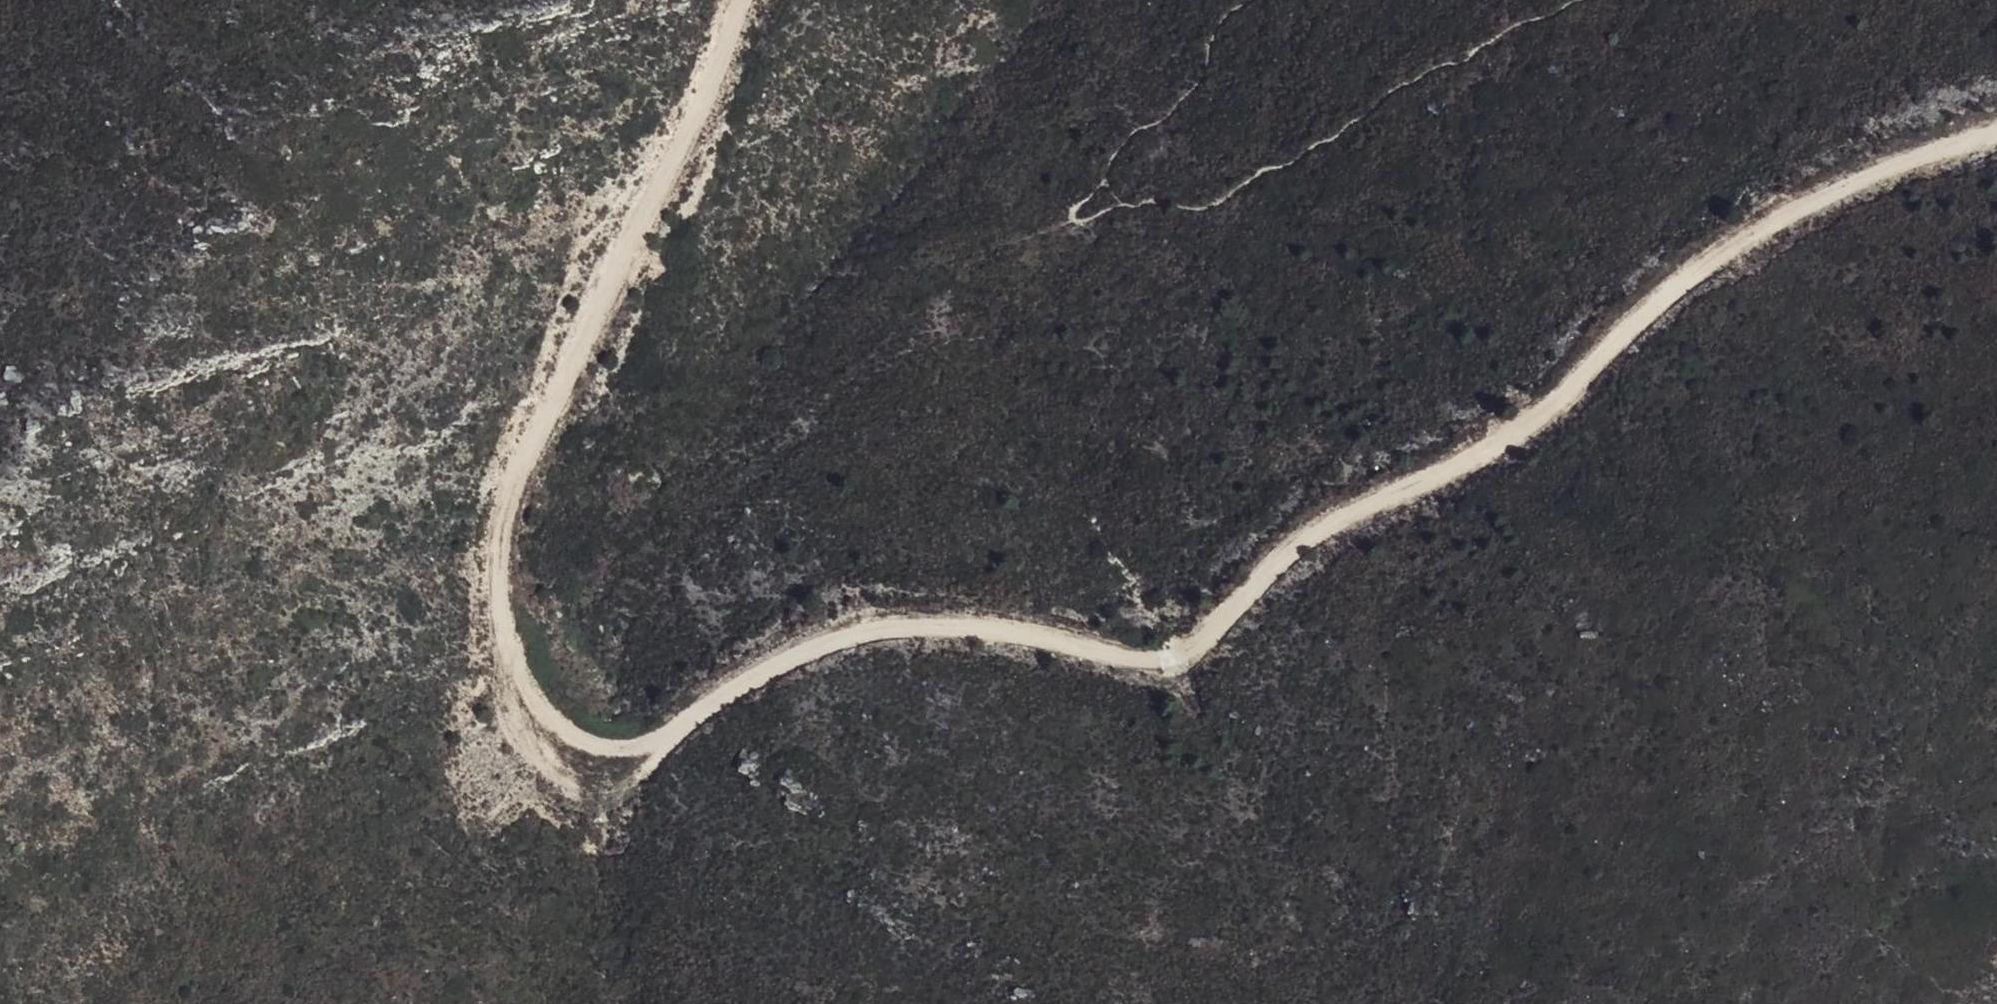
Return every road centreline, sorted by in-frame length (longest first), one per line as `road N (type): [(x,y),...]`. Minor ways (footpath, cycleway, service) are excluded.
road 1 (track): [(746,0),(680,164),(610,262),(504,509),(499,592),(511,641),(544,716),(598,752),(645,749),(838,634),(937,623),(1120,662),(1159,662),(1195,646),(1298,538),(1512,440),(1739,251),(1857,188),(1996,134)]

